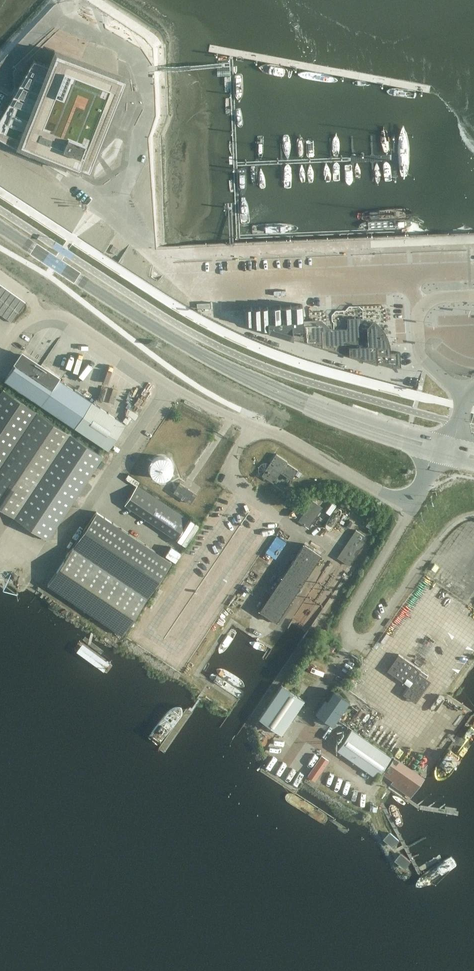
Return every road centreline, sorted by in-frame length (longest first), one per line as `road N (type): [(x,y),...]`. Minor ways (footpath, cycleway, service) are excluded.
road 1 (unclassified): [(149,272),(185,286),(402,279),(424,306)]
road 2 (unclassified): [(439,541),(372,634),(352,635),(348,616),(411,506)]
road 3 (primary): [(445,445),(210,359)]
road 4 (primary): [(210,359),(304,409),(438,457)]
road 5 (primary): [(210,359),(0,226)]
road 6 (unclassified): [(43,572),(169,385)]
road 7 (unclassified): [(411,506),(255,426)]
road 8 (unclassified): [(169,385),(67,318),(40,315)]

